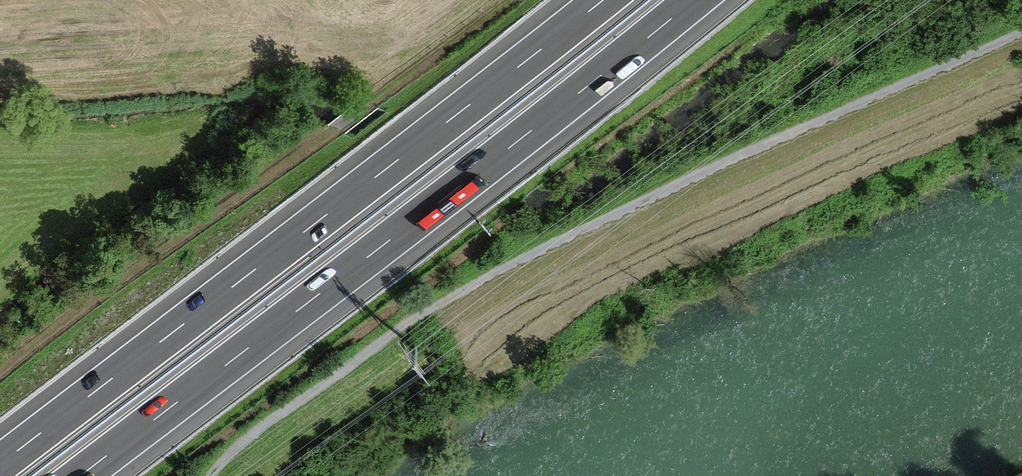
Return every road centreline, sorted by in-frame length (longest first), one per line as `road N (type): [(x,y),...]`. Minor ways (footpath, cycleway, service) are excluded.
road 1 (track): [(210,475),(420,309),(1021,28)]
road 2 (motorway): [(78,475),(685,0)]
road 3 (motorway): [(596,0),(0,464)]
road 4 (track): [(0,368),(191,218),(369,102),(503,0)]

